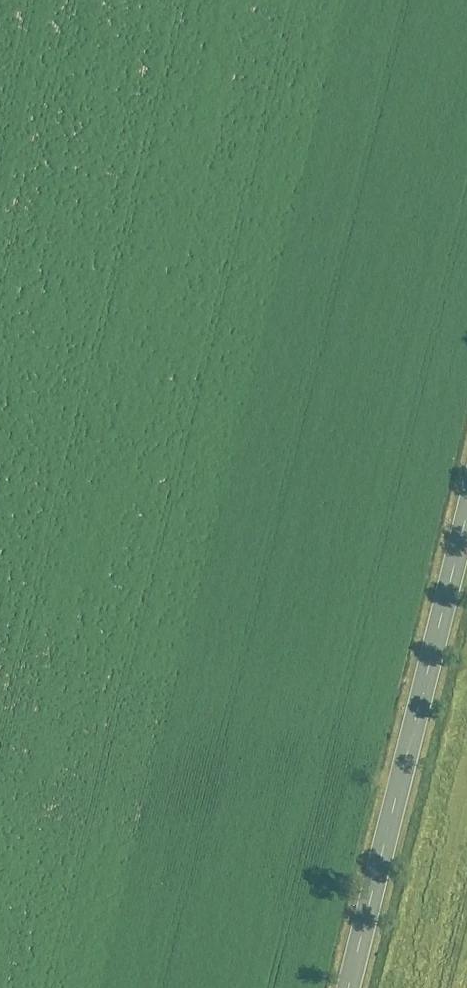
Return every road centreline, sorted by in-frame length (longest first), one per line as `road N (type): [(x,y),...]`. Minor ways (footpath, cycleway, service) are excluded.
road 1 (tertiary): [(466,526),(351,987)]

